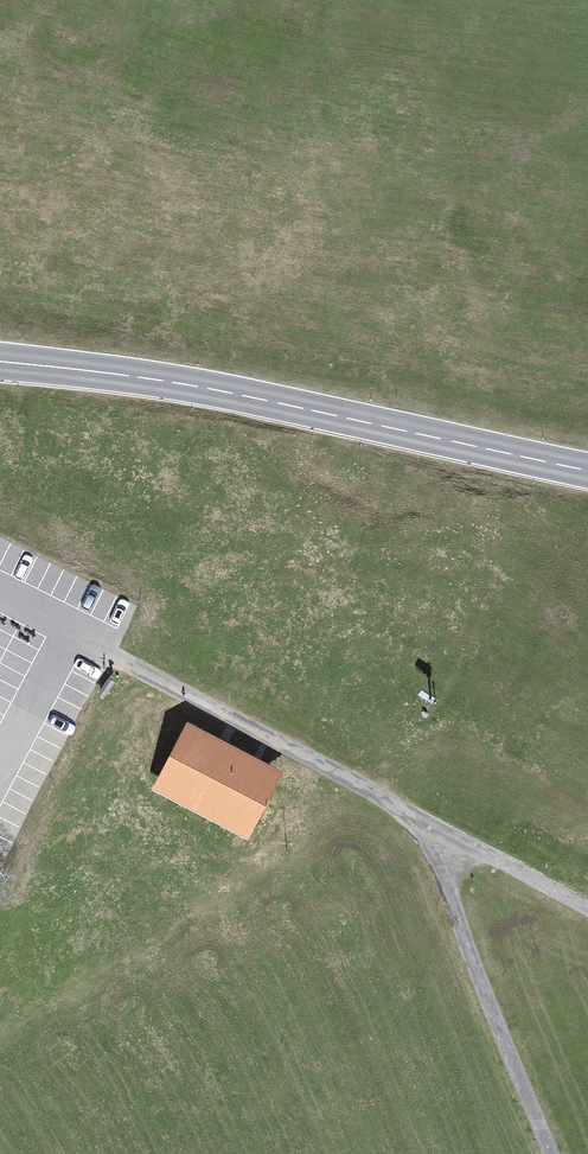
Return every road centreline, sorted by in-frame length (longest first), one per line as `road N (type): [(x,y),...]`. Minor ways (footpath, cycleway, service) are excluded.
road 1 (tertiary): [(0,362),(153,379),(587,471)]
road 2 (track): [(552,1153),(428,821)]
road 3 (track): [(116,656),(428,821)]
road 4 (track): [(428,821),(587,911)]

